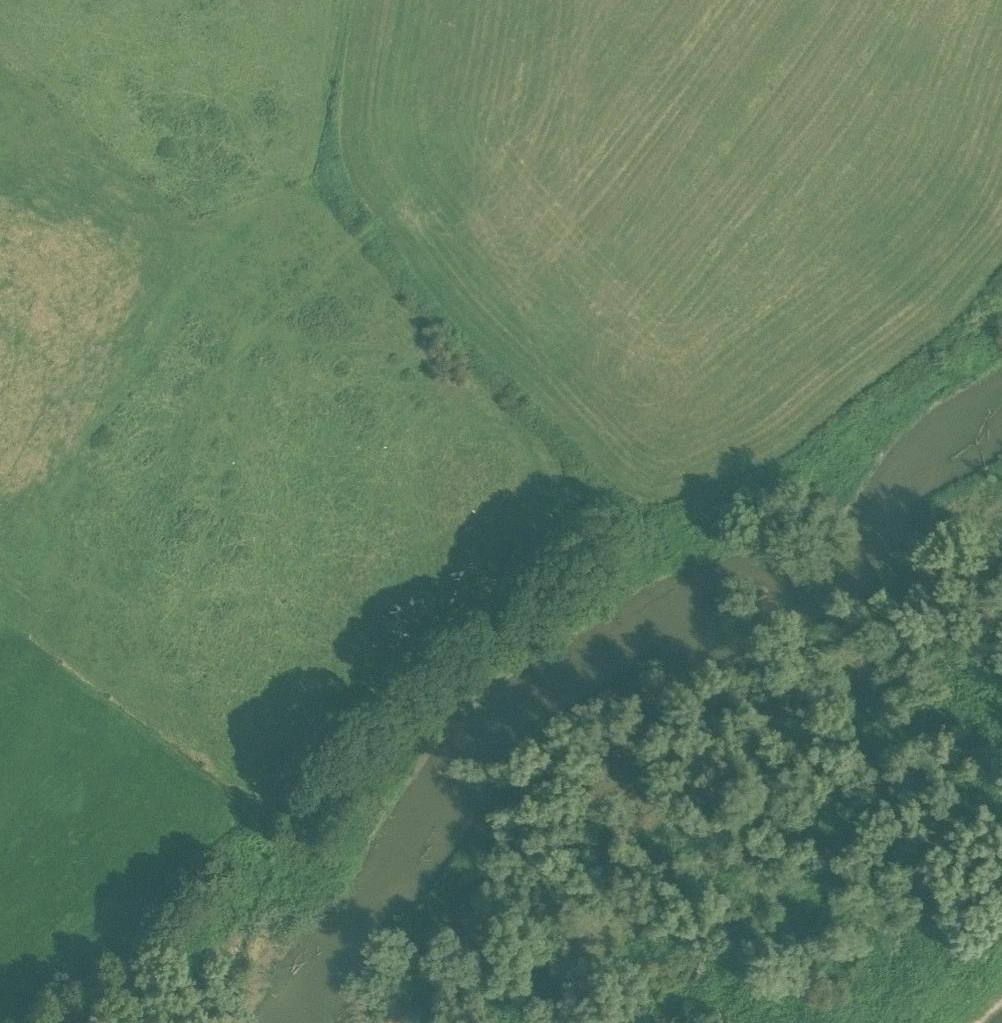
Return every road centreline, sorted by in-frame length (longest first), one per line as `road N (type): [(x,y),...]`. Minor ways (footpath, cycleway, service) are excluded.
road 1 (track): [(461,0),(407,213),(375,230),(206,393),(107,598),(72,610),(0,580)]

